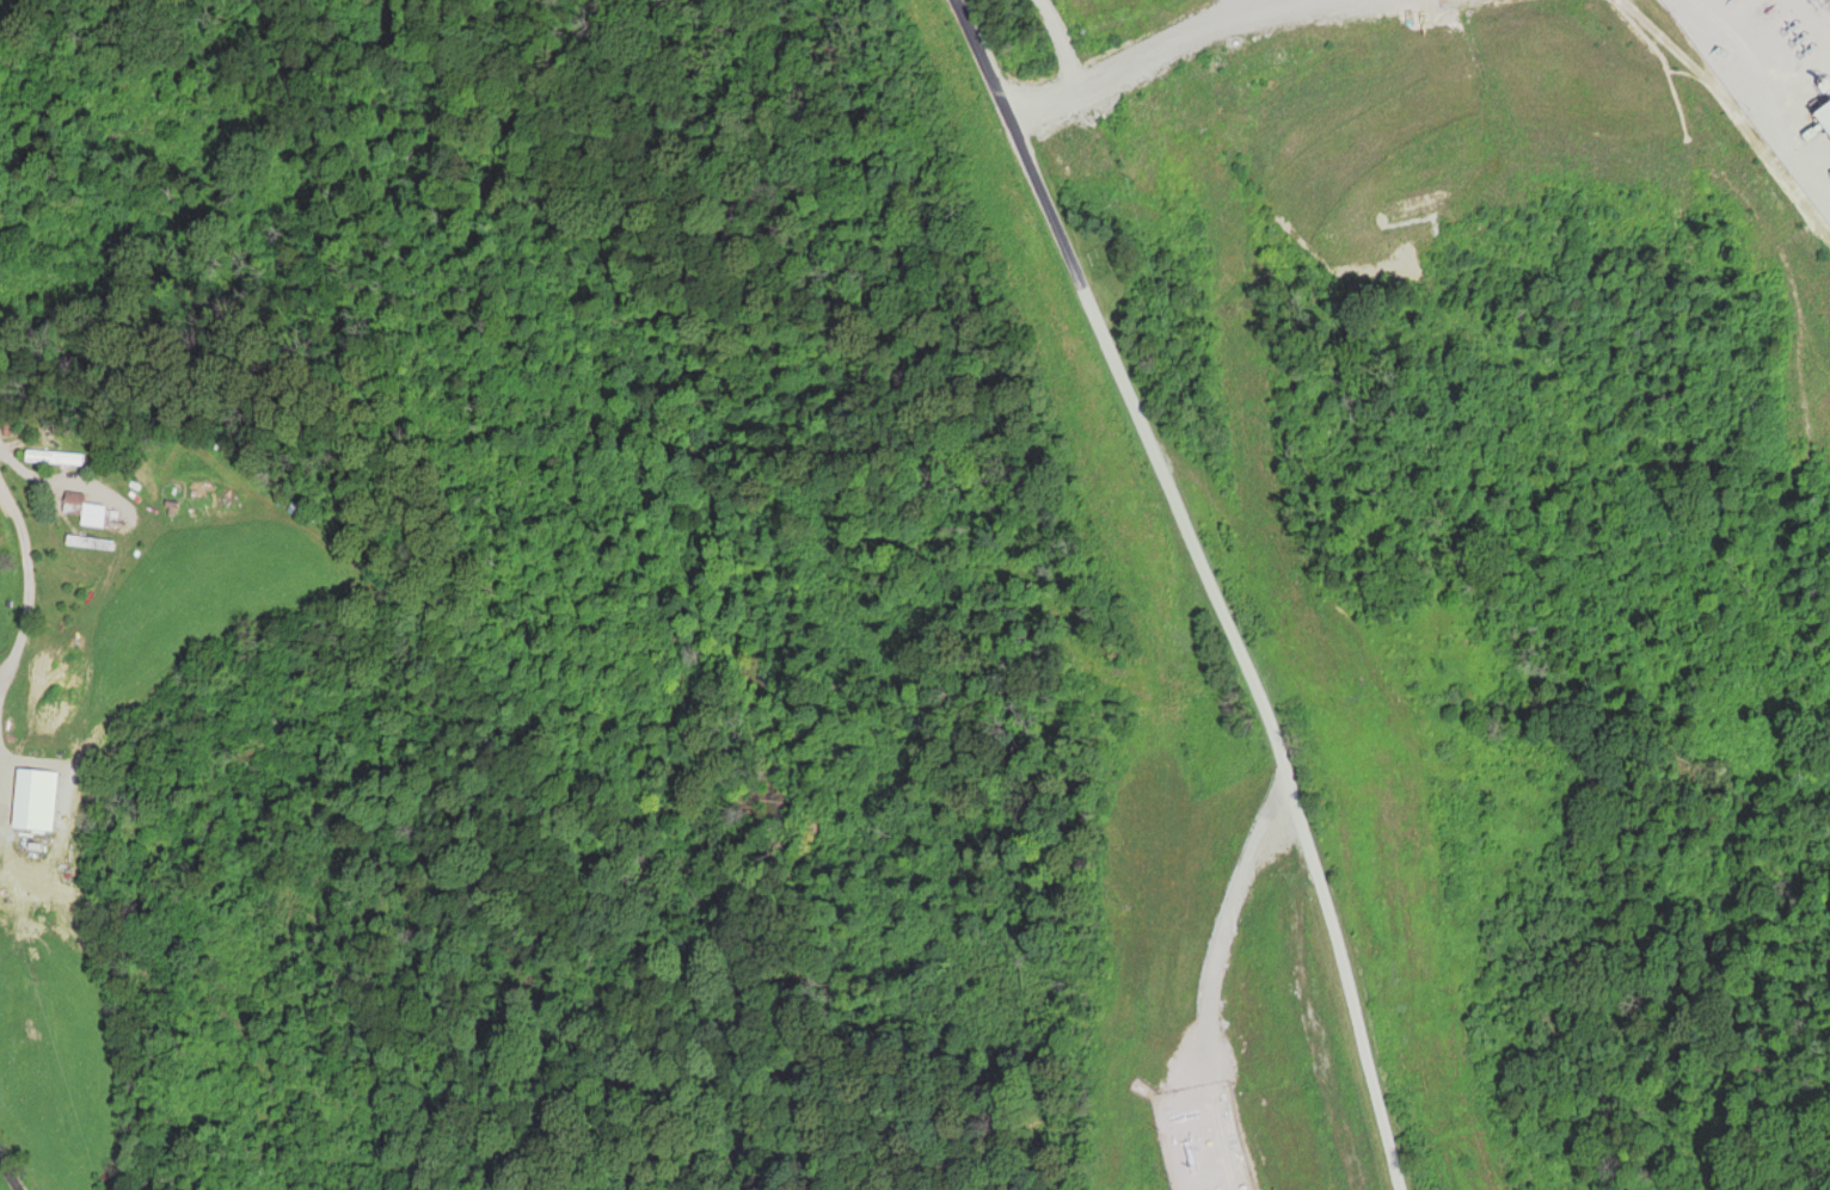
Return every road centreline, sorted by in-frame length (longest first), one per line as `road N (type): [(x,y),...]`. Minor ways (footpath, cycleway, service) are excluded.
road 1 (residential): [(1402,1189),(1285,756),(954,0)]

